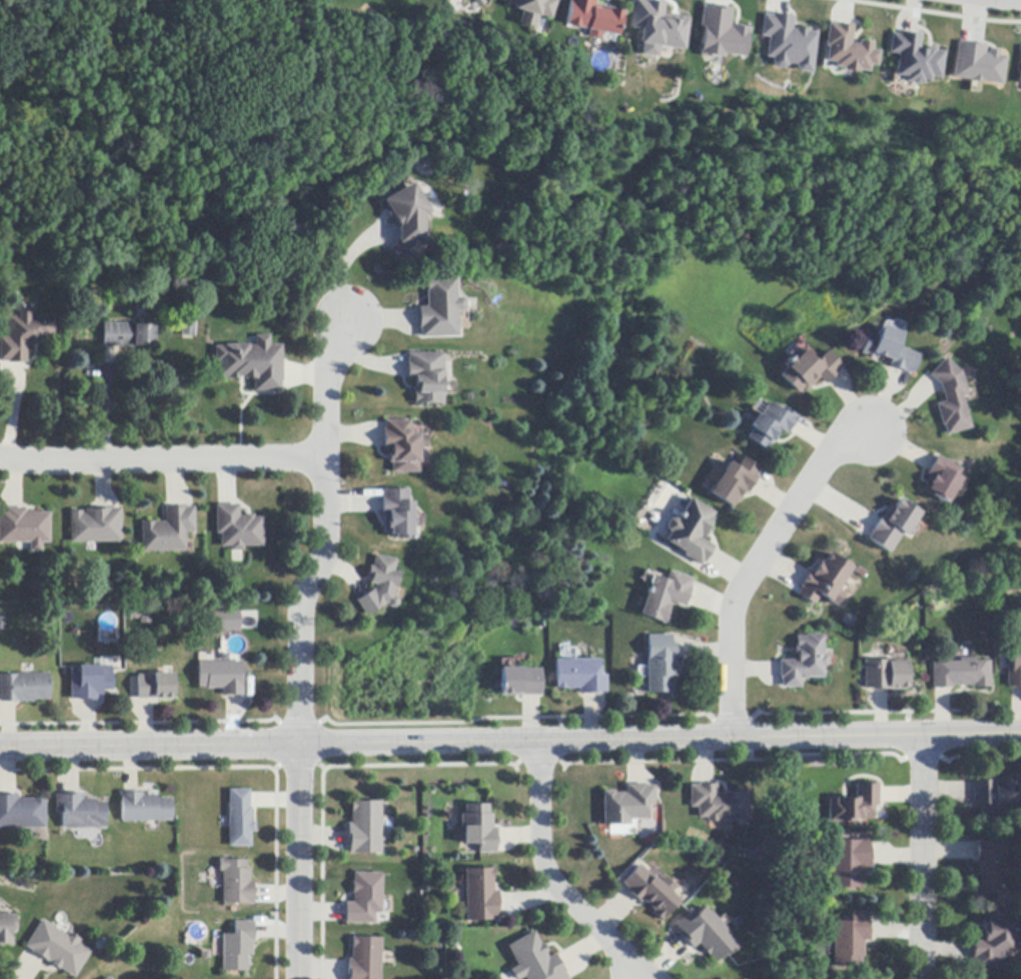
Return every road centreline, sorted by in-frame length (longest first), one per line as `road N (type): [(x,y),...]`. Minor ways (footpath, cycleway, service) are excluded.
road 1 (residential): [(0,749),(1020,734)]
road 2 (residential): [(302,746),(302,607),(325,549),(328,374),(344,326)]
road 3 (residential): [(732,739),(731,604),(829,451),(869,432)]
road 4 (residential): [(325,457),(0,458)]
road 5 (residential): [(540,742),(541,851),(552,881),(624,955),(633,978)]
road 6 (residential): [(926,736),(923,978)]
road 7 (residential): [(299,978),(302,746)]

